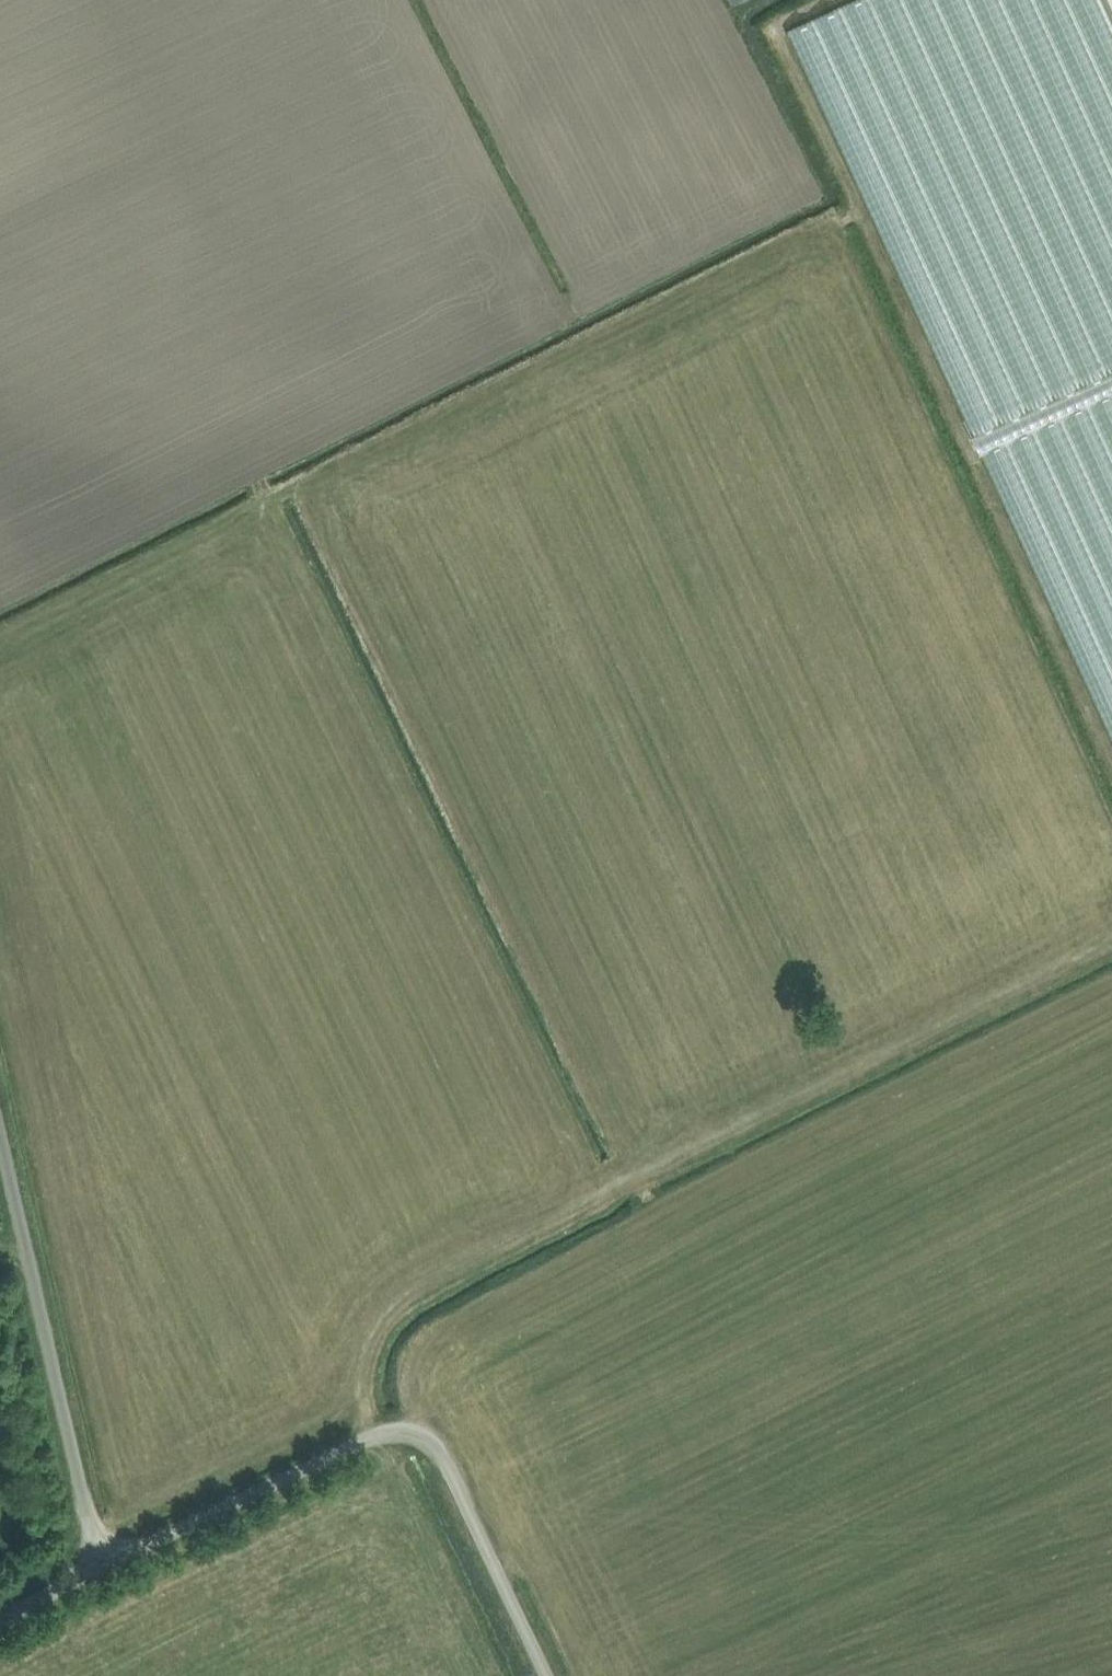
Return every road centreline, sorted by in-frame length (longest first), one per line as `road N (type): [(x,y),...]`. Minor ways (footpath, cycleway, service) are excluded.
road 1 (unclassified): [(99,1567),(393,1425),(423,1440),(447,1474),(545,1675)]
road 2 (unclassified): [(99,1567),(0,1136)]

